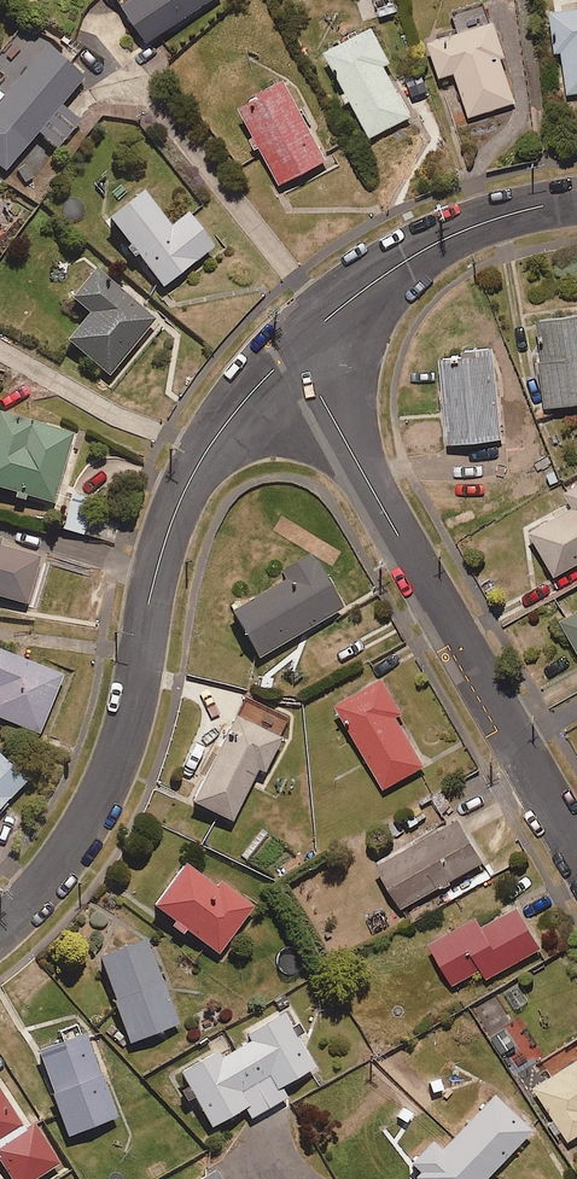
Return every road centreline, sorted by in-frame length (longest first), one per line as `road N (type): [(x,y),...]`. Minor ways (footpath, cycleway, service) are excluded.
road 1 (residential): [(293,349),(239,406),(188,483),(157,566),(115,762),(85,826),(0,927)]
road 2 (residential): [(576,842),(293,349)]
road 3 (residential): [(576,200),(452,234),(385,274),(293,349)]

